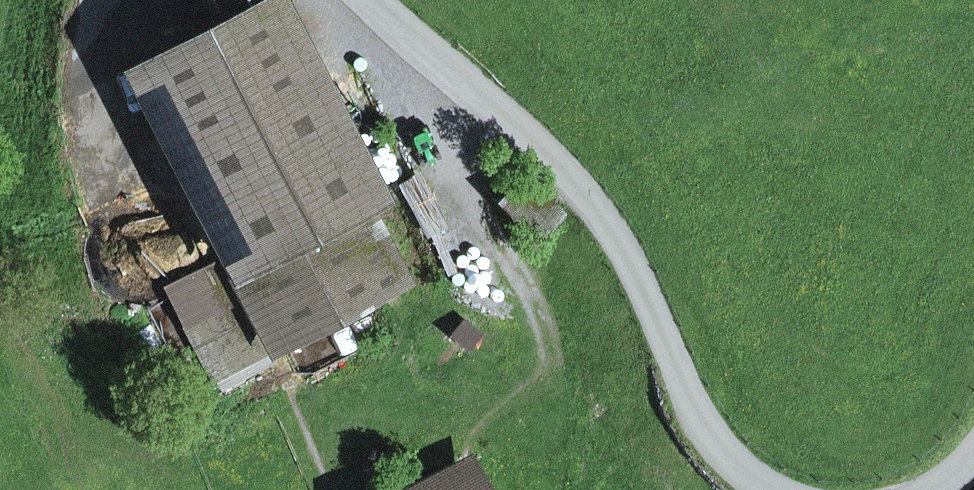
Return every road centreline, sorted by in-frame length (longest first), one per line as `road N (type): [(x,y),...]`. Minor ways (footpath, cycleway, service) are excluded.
road 1 (tertiary): [(375,0),(599,209),(645,290),(686,397),(717,450),(768,489)]

